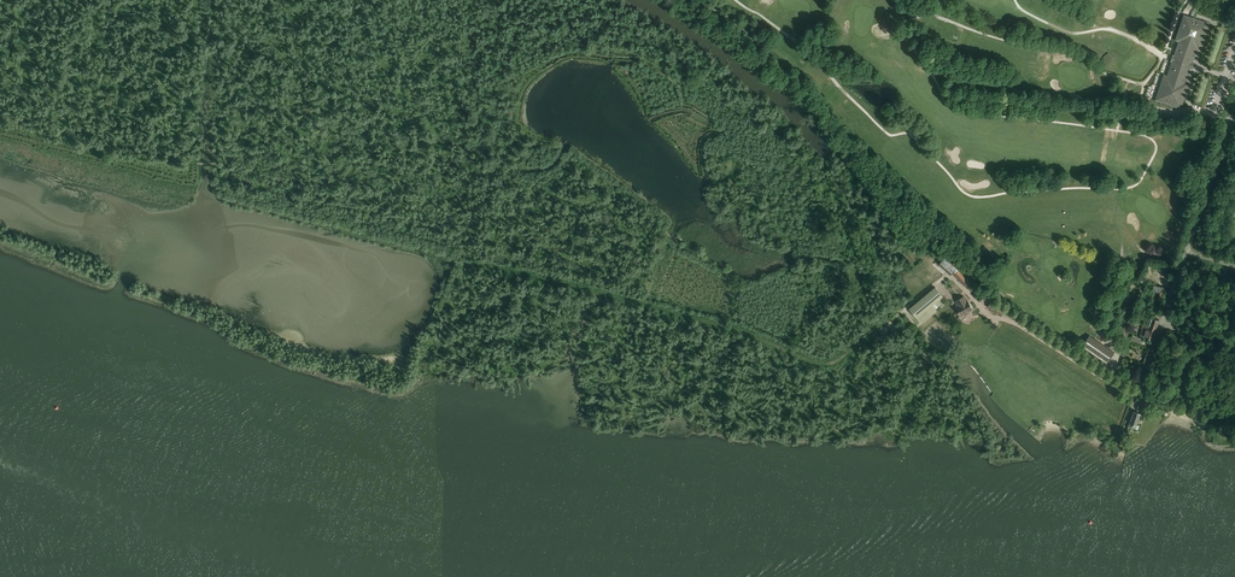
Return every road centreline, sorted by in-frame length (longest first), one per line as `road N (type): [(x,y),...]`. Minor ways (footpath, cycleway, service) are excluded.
road 1 (unclassified): [(1136,398),(997,320),(951,278)]
road 2 (unclassified): [(1136,398),(1187,253)]
road 3 (unclassified): [(1234,115),(1187,253)]

